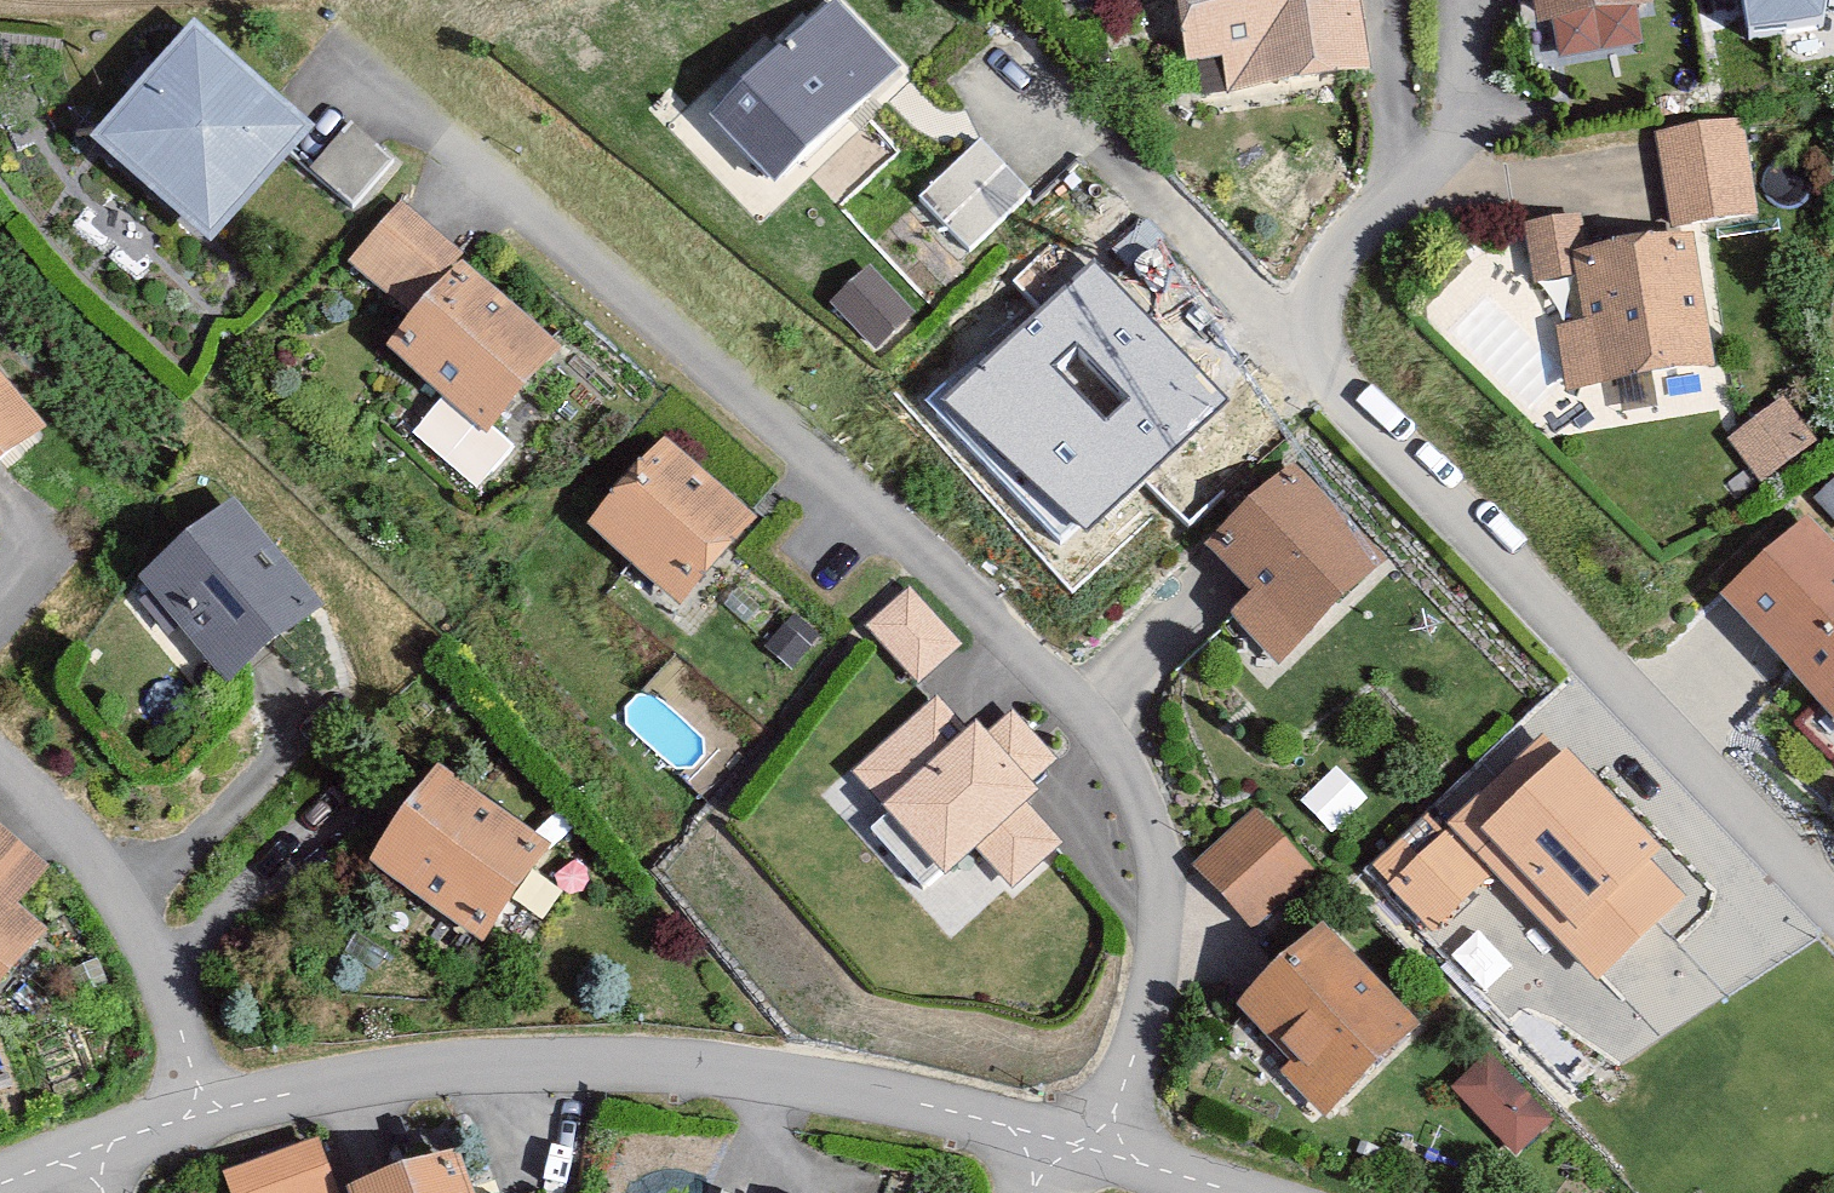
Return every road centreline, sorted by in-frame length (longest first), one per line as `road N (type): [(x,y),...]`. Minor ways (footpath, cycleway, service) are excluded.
road 1 (residential): [(1106,1148),(1144,1030),(1157,955),(1156,844),(1133,776),(1097,720),(1035,660),(458,156)]
road 2 (residential): [(1833,908),(1094,145)]
road 3 (residential): [(204,1110),(411,1070),(622,1059),(889,1091),(1051,1133)]
road 4 (residential): [(204,1110),(169,995),(132,915),(81,843),(0,756)]
road 5 (residential): [(0,1185),(204,1110)]
road 6 (residential): [(1106,1148),(1242,1192)]

